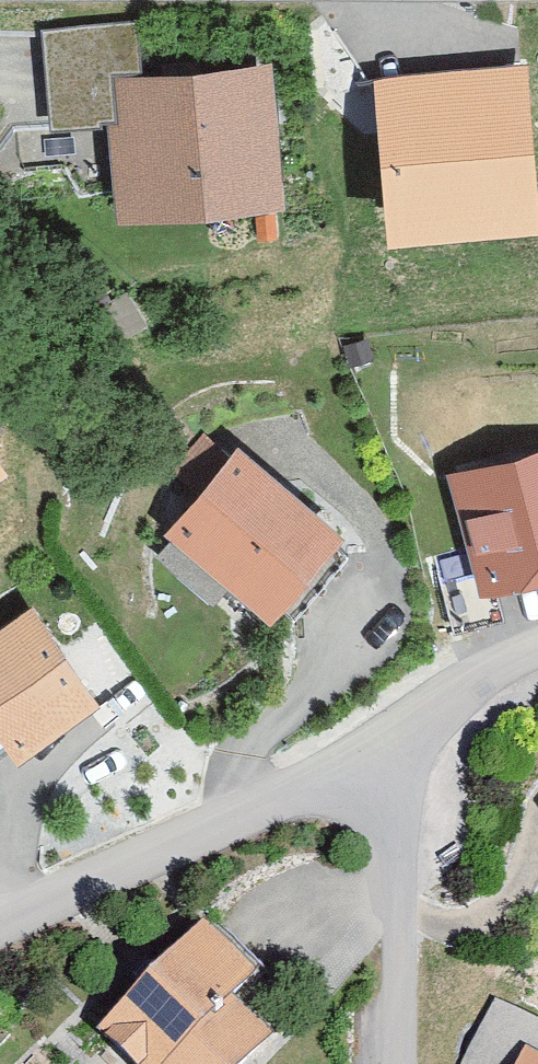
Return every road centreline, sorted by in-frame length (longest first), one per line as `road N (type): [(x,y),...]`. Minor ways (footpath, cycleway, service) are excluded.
road 1 (residential): [(371,760),(316,792),(0,919)]
road 2 (residential): [(402,1063),(403,860),(371,760)]
road 3 (residential): [(537,648),(433,708),(371,760)]

